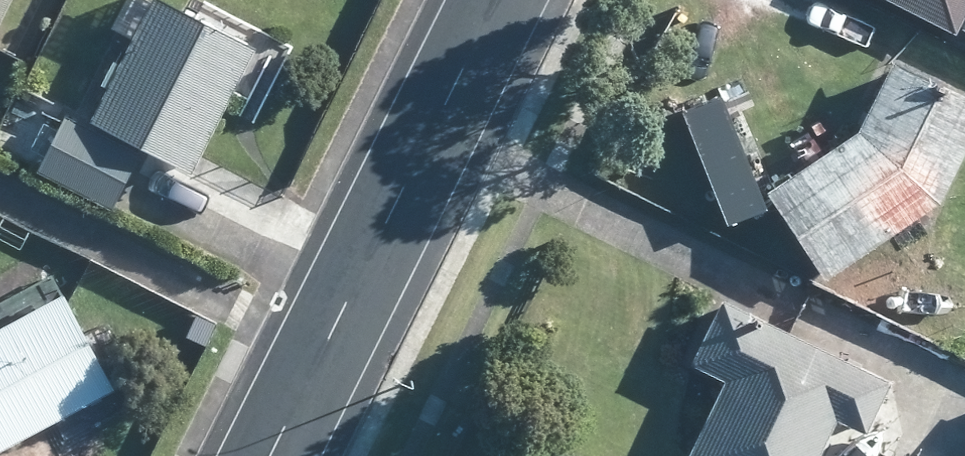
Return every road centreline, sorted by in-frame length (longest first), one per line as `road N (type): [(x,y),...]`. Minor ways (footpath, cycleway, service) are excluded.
road 1 (tertiary): [(275,455),(503,0)]

